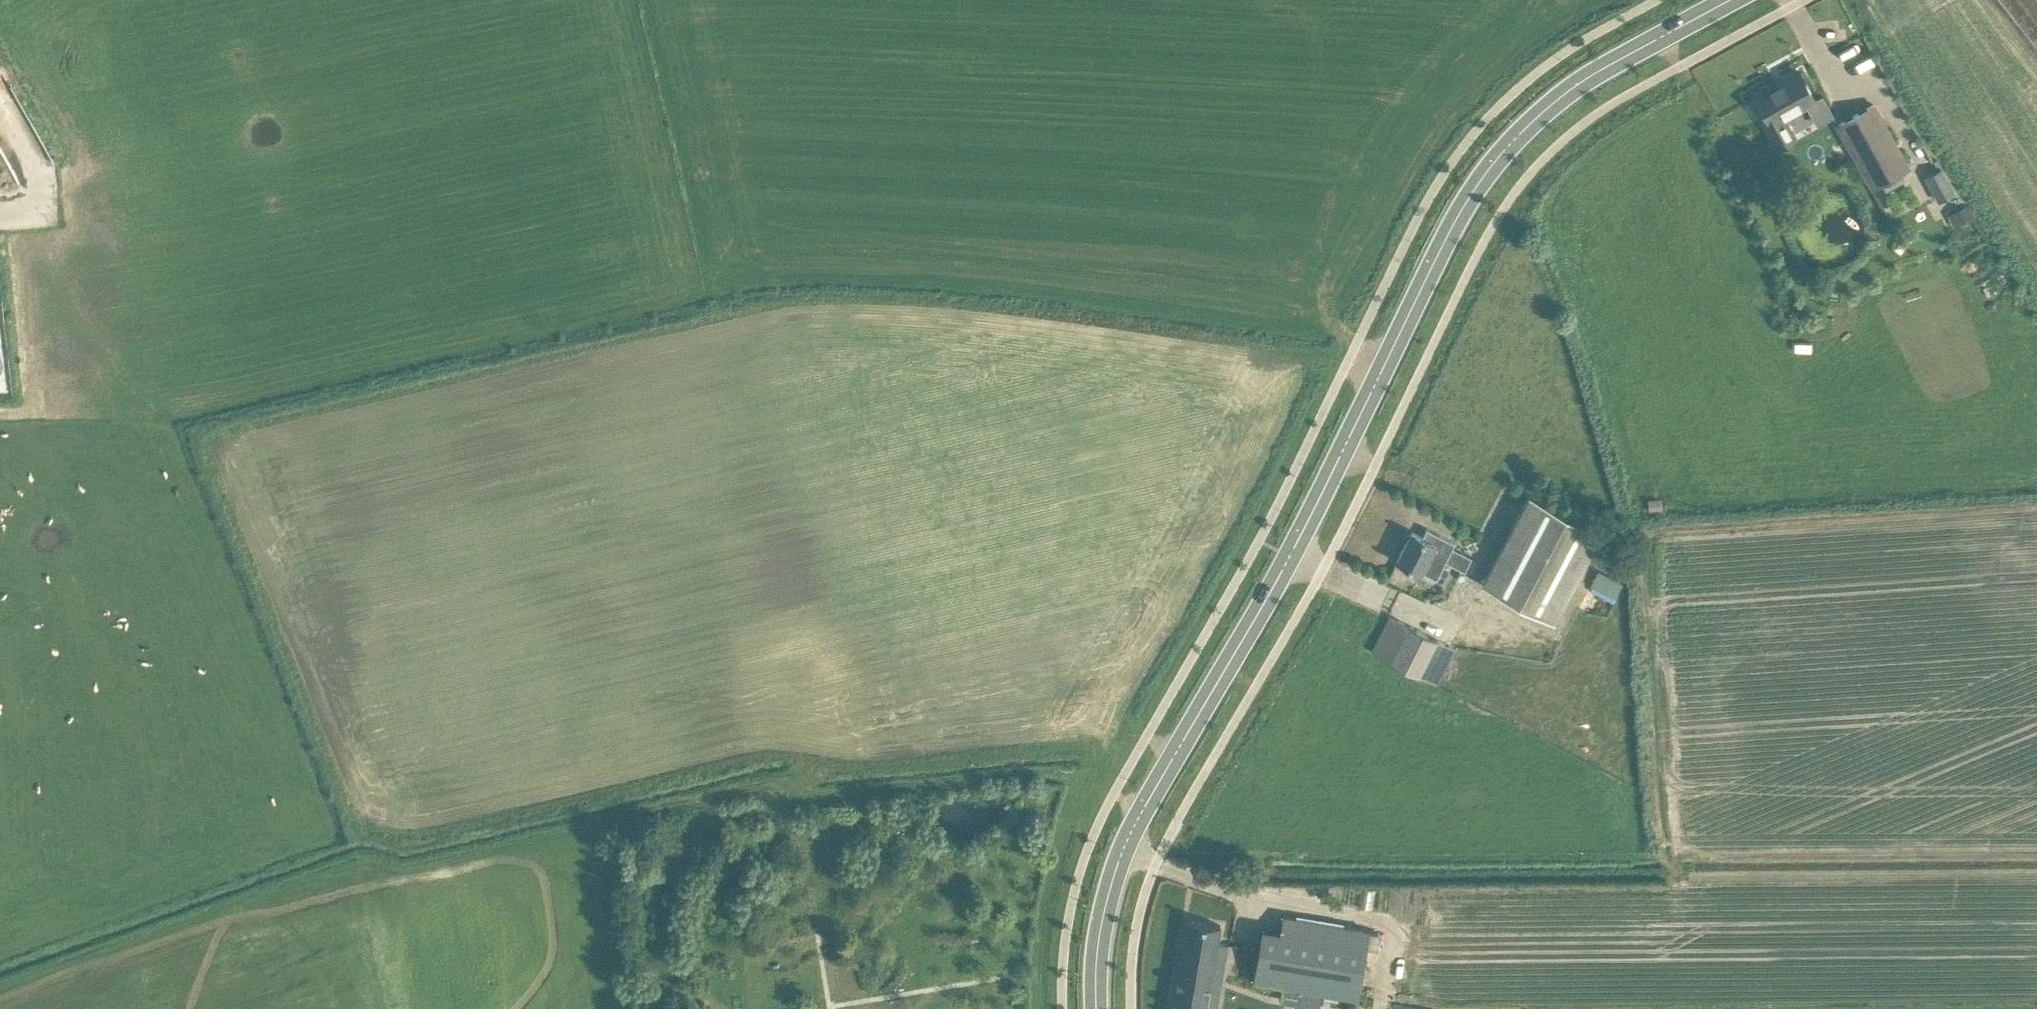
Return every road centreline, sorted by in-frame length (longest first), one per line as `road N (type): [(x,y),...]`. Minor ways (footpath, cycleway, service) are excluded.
road 1 (secondary): [(1095,1008),(1095,950),(1114,874),(1449,220),(1519,131),(1574,82),(1726,0)]

